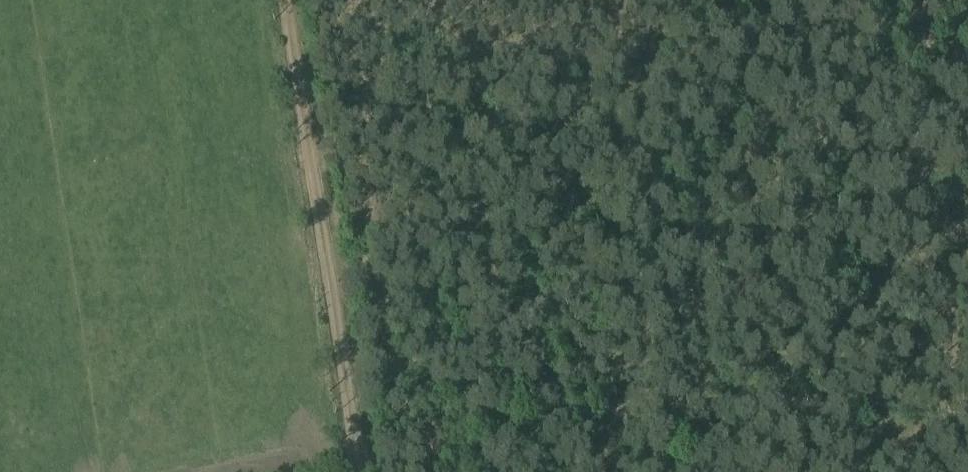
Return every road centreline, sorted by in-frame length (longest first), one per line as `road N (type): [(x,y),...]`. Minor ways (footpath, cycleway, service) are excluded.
road 1 (track): [(284,0),(357,471)]

